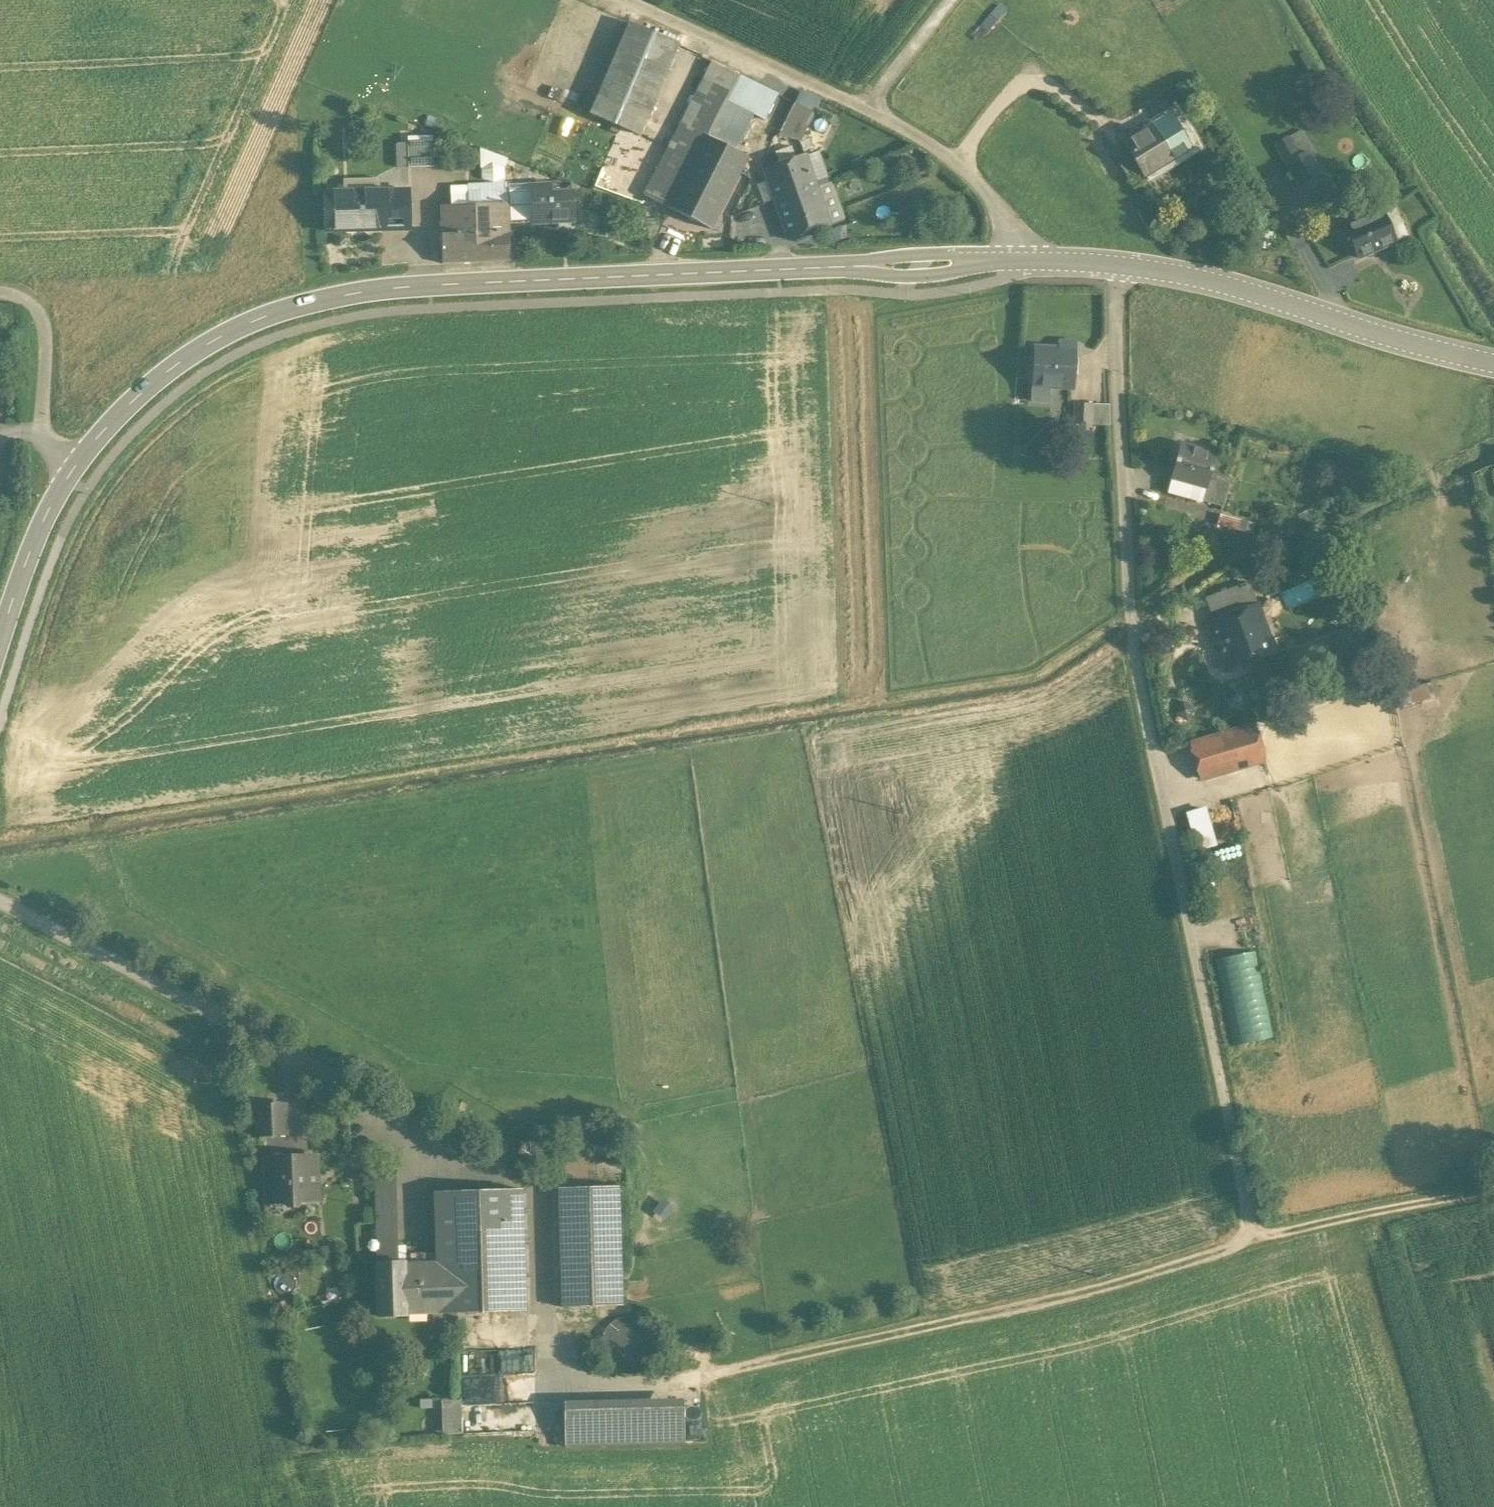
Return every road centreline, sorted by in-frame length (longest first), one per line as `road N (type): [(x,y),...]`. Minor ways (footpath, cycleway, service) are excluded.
road 1 (tertiary): [(70,470),(164,373),(222,335),(339,297),(445,285),(1028,261)]
road 2 (track): [(1493,1191),(1254,1239),(1040,1303),(571,1404)]
road 3 (unclassified): [(622,0),(935,148),(991,198),(1028,261)]
road 4 (tertiary): [(1028,261),(1204,280),(1493,363)]
road 5 (track): [(1254,1239),(1168,822)]
road 6 (unclassified): [(70,470),(48,447),(40,314),(0,297)]
road 7 (tertiary): [(0,644),(36,534),(70,470)]

